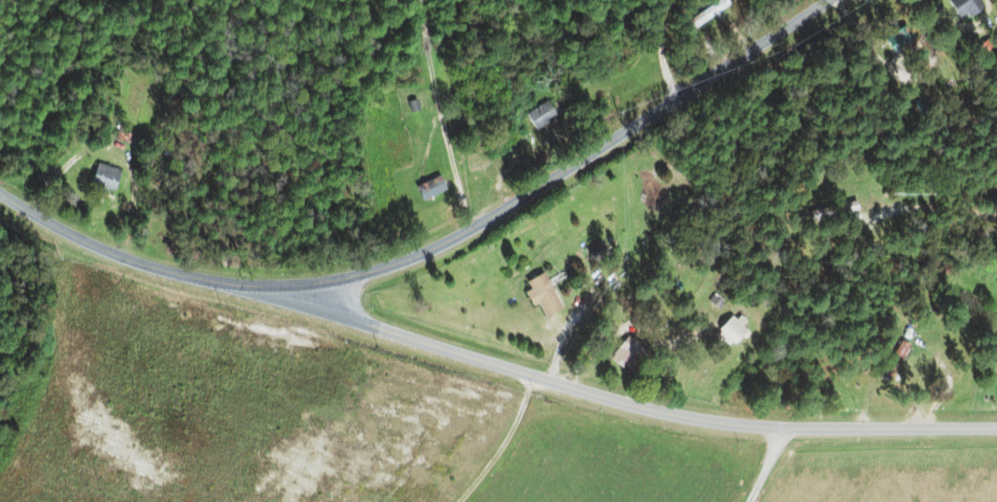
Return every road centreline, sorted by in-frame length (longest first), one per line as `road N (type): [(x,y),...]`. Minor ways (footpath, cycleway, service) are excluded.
road 1 (residential): [(0,194),(97,248),(217,283),(269,290),(367,274),(473,229),(828,0)]
road 2 (residential): [(269,290),(692,417),(753,426),(996,428)]

